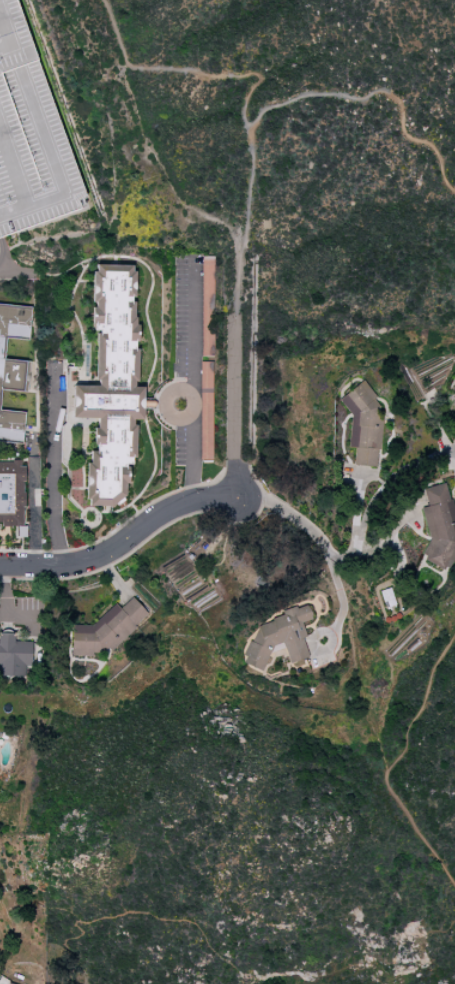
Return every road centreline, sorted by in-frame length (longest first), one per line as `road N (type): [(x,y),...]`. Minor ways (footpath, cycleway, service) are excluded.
road 1 (residential): [(0,566),(78,564),(189,503),(260,502),(314,533),(328,555),(343,607),(334,633)]
road 2 (residential): [(236,498),(233,251)]

